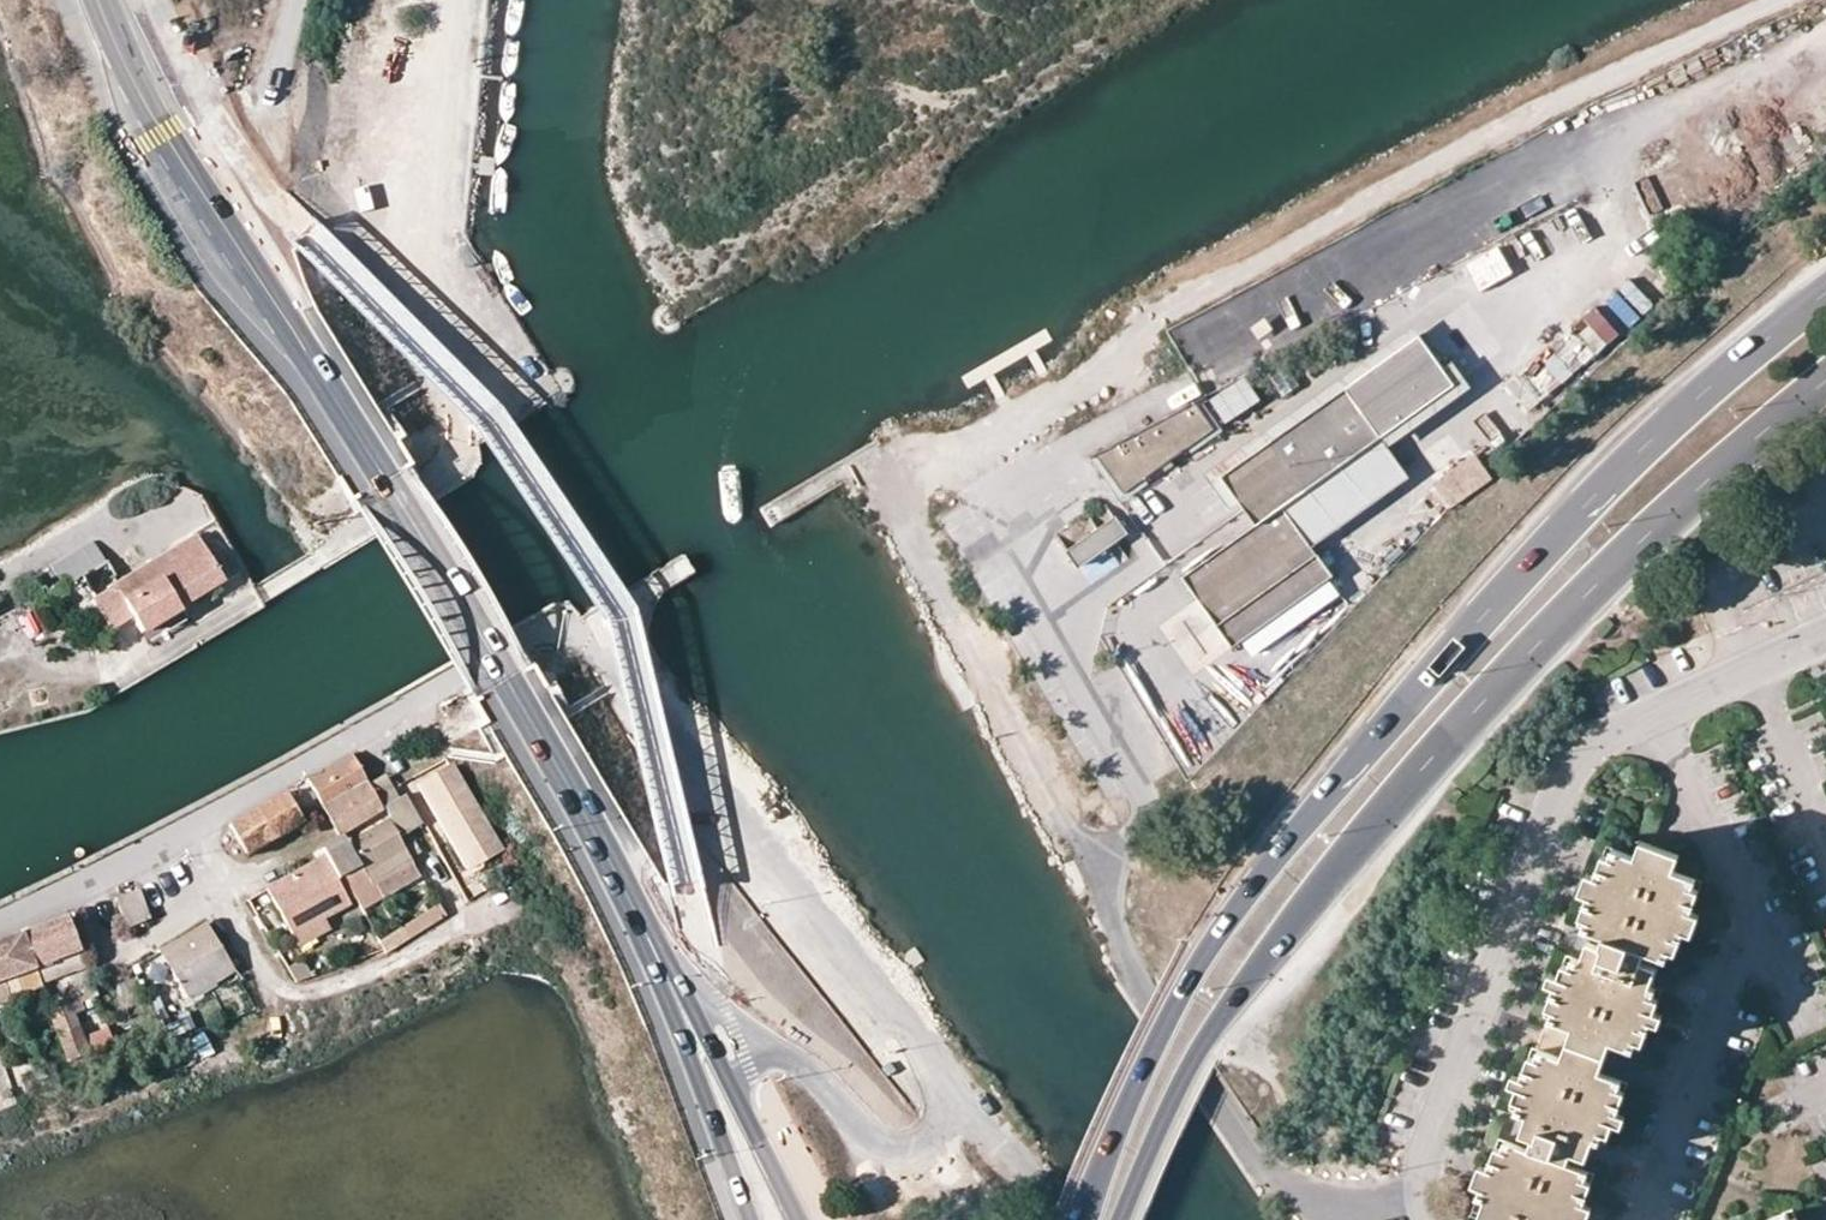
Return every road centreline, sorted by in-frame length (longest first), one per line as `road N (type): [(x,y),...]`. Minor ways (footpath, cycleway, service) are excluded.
road 1 (primary): [(1825,294),(1631,460),(1274,854),(1188,977),(1080,1219)]
road 2 (primary): [(1125,1219),(1206,1037),(1298,911),(1504,678),(1682,502),(1825,379)]
road 3 (primary): [(638,916),(598,834),(446,582),(183,168),(103,0)]
road 4 (track): [(994,424),(1124,353),(1162,315),(1404,183),(1783,0)]
road 5 (unclassified): [(113,667),(318,554),(439,480),(461,457),(481,372),(433,284),(464,0)]
road 6 (residential): [(1825,634),(1624,723),(1569,774),(1418,1161),(1416,1193)]
road 7 (track): [(1825,33),(1779,64),(1559,164),(1392,252),(1201,381)]
road 8 (track): [(594,629),(533,634),(47,904),(0,921)]
road 9 (unclassified): [(964,1097),(594,629)]
road 10 (track): [(1111,907),(1077,828),(868,461)]
road 11 (unclassified): [(1111,907),(1128,958),(1264,1164),(1307,1192),(1336,1200),(1416,1193)]
road 12 (unclassified): [(1111,907),(1119,860),(1138,820),(1131,774),(988,510)]
road 13 (primary): [(638,916),(744,1219)]
road 14 (unclassified): [(964,1097),(918,1145),(883,1149),(790,1056)]
road 15 (unclassified): [(1201,381),(1034,472)]
road 16 (unclassified): [(1055,1219),(964,1097)]
road 17 (primary): [(799,1219),(736,1091)]
road 18 (unclassified): [(790,1056),(679,973)]
road 19 (primary): [(736,1091),(679,973)]

